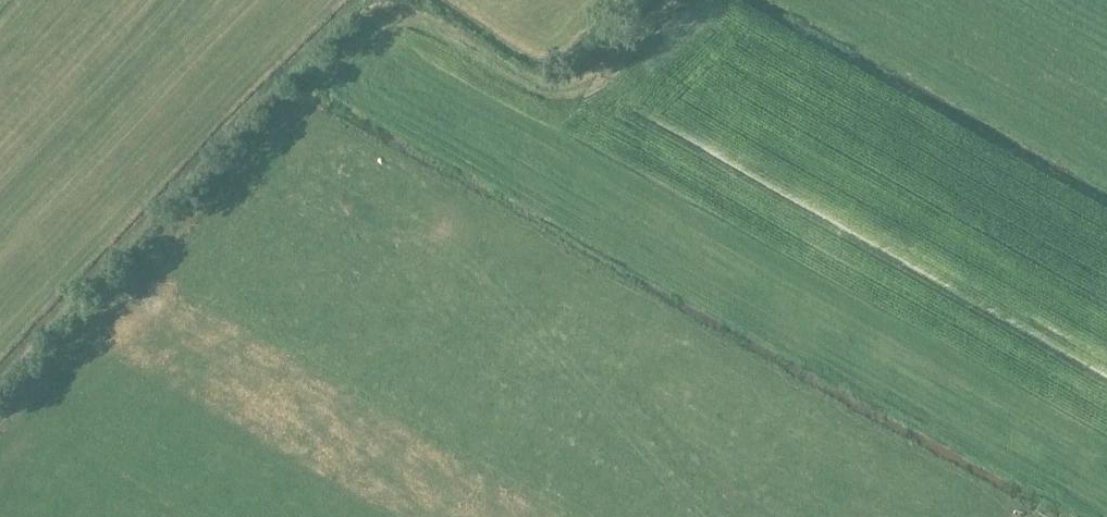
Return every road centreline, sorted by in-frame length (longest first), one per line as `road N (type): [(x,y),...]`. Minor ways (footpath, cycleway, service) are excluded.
road 1 (track): [(0,407),(359,31),(390,14),(423,15),(515,70),(563,82),(591,70),(664,0)]

